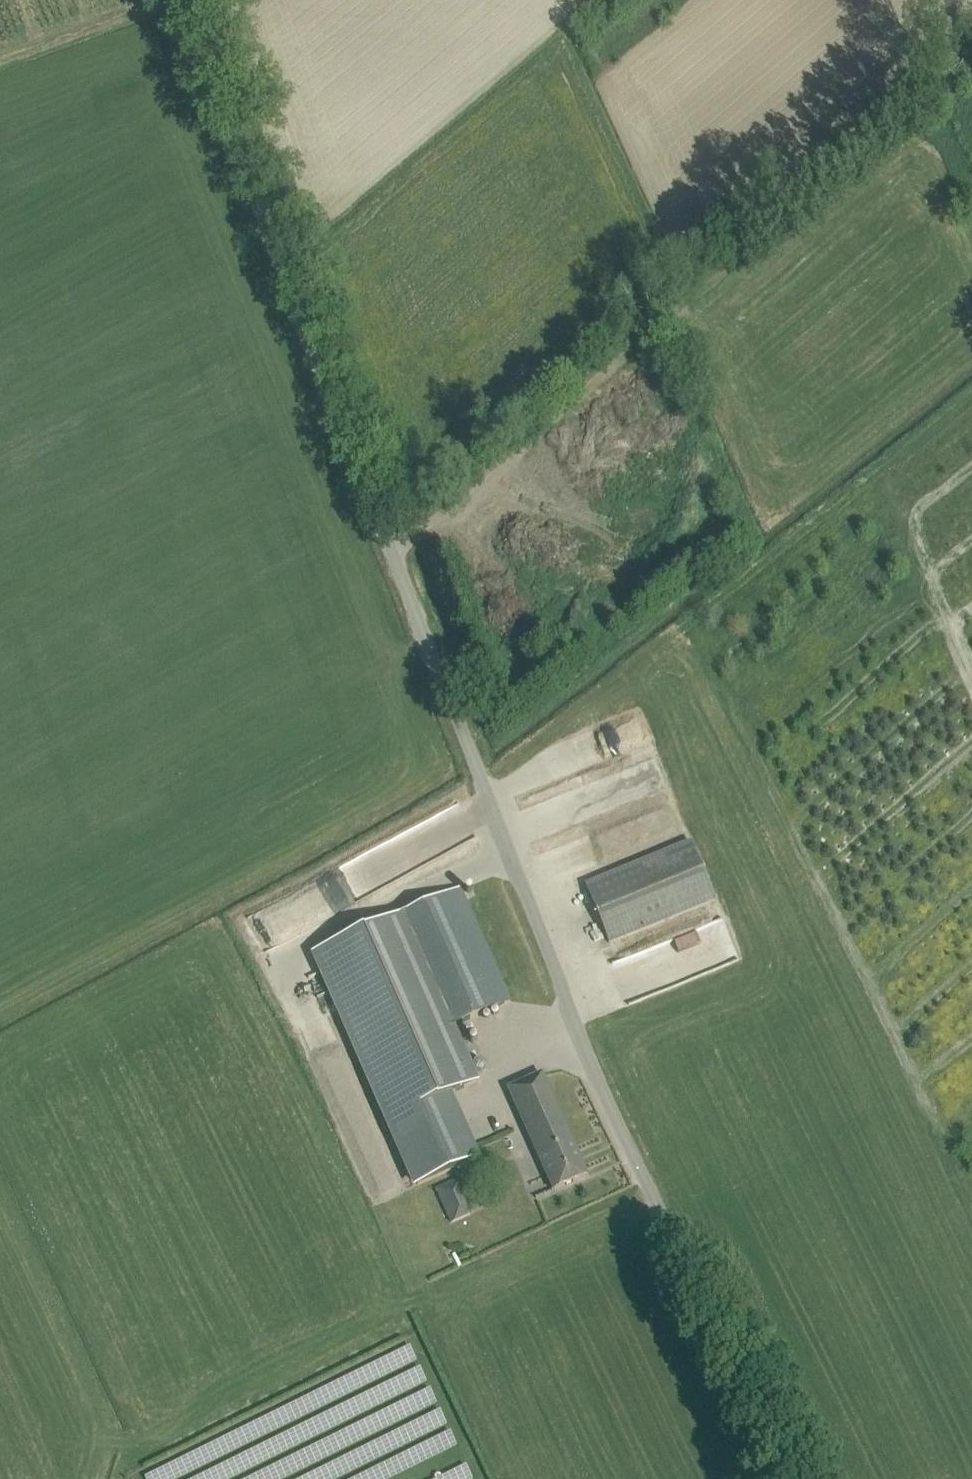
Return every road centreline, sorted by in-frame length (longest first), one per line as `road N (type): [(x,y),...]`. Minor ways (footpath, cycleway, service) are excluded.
road 1 (unclassified): [(784,1478),(613,1111),(183,0)]
road 2 (track): [(390,546),(432,526),(971,50)]

